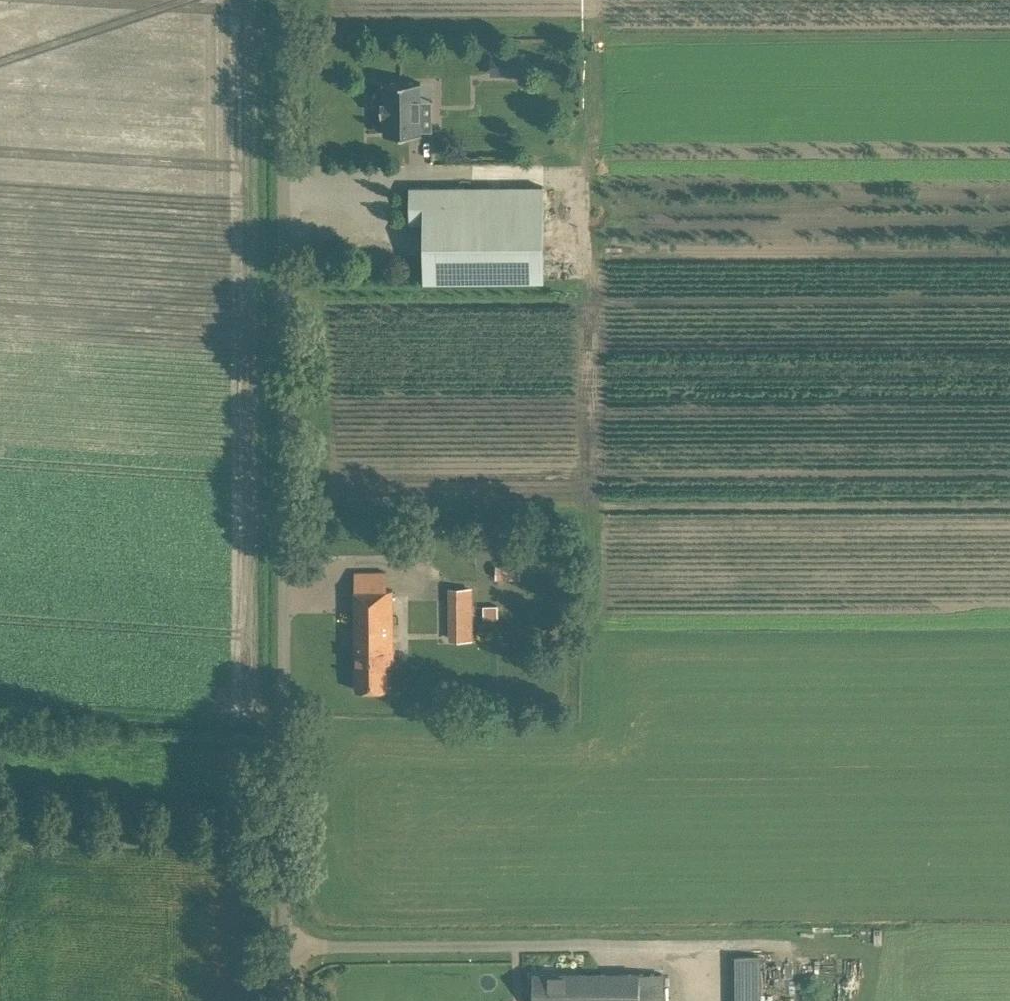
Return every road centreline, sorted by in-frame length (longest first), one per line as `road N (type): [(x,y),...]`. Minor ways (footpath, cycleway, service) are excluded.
road 1 (unclassified): [(284,1000),(283,0)]

